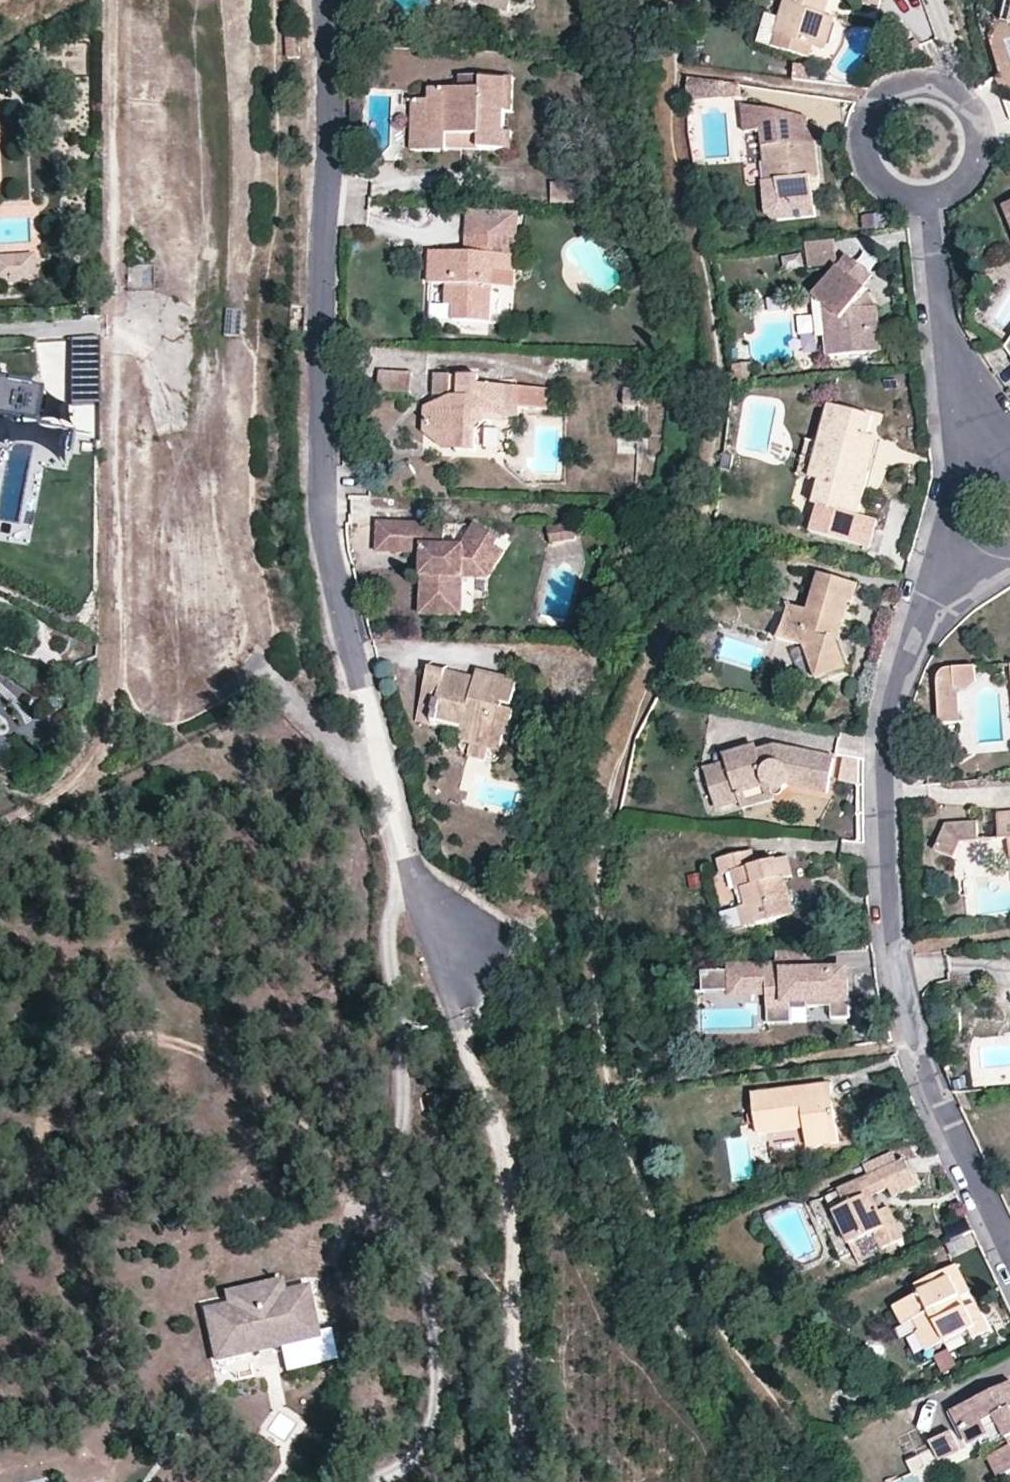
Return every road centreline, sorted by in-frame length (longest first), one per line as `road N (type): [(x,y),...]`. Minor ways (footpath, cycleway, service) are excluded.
road 1 (residential): [(458,949),(400,873),(328,548),(320,372),(329,124),(324,0)]
road 2 (residential): [(1009,1245),(925,1066),(899,972),(883,731),(925,611)]
road 3 (track): [(400,873),(387,938),(406,1080),(399,1157),(379,1198),(423,1282),(438,1402),(431,1435),(372,1481)]
road 4 (track): [(512,1481),(512,1179),(464,1042),(458,949)]
road 5 (residential): [(931,198),(970,169),(977,132),(960,99),(913,83),(879,99),(861,139),(876,180),(916,199)]
road 6 (residential): [(947,353),(960,480),(925,611)]
road 7 (residential): [(947,353),(931,198)]

